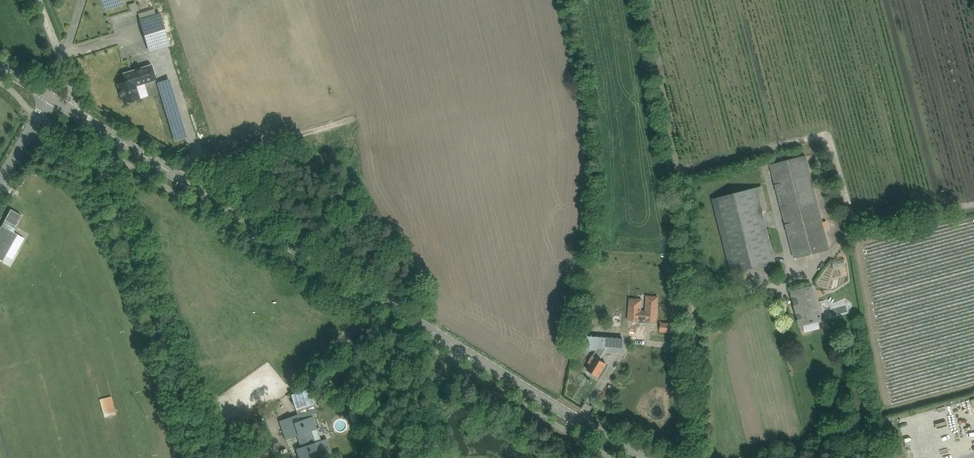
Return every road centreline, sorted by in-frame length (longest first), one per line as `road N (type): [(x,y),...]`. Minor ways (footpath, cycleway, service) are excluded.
road 1 (tertiary): [(640,457),(72,111)]
road 2 (unclassified): [(201,457),(107,179),(28,133)]

